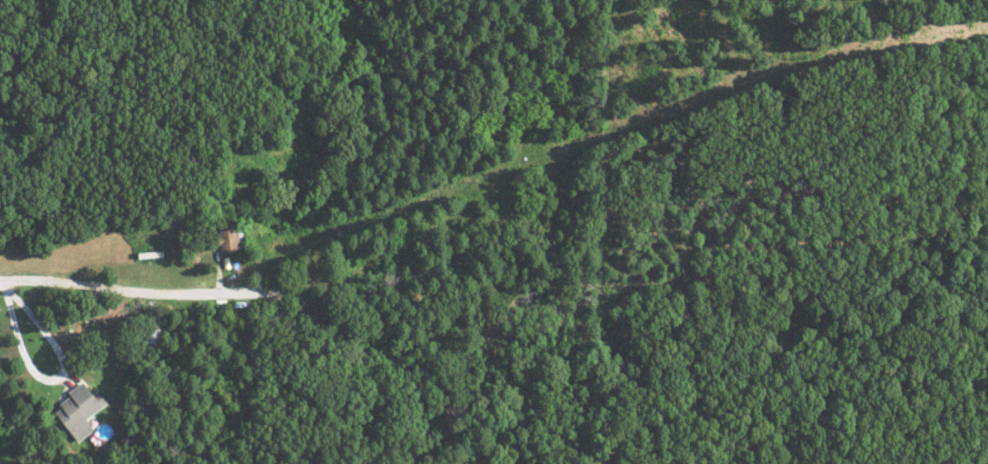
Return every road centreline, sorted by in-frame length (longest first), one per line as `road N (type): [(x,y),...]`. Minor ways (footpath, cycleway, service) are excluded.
road 1 (residential): [(0,286),(163,300),(267,298)]

